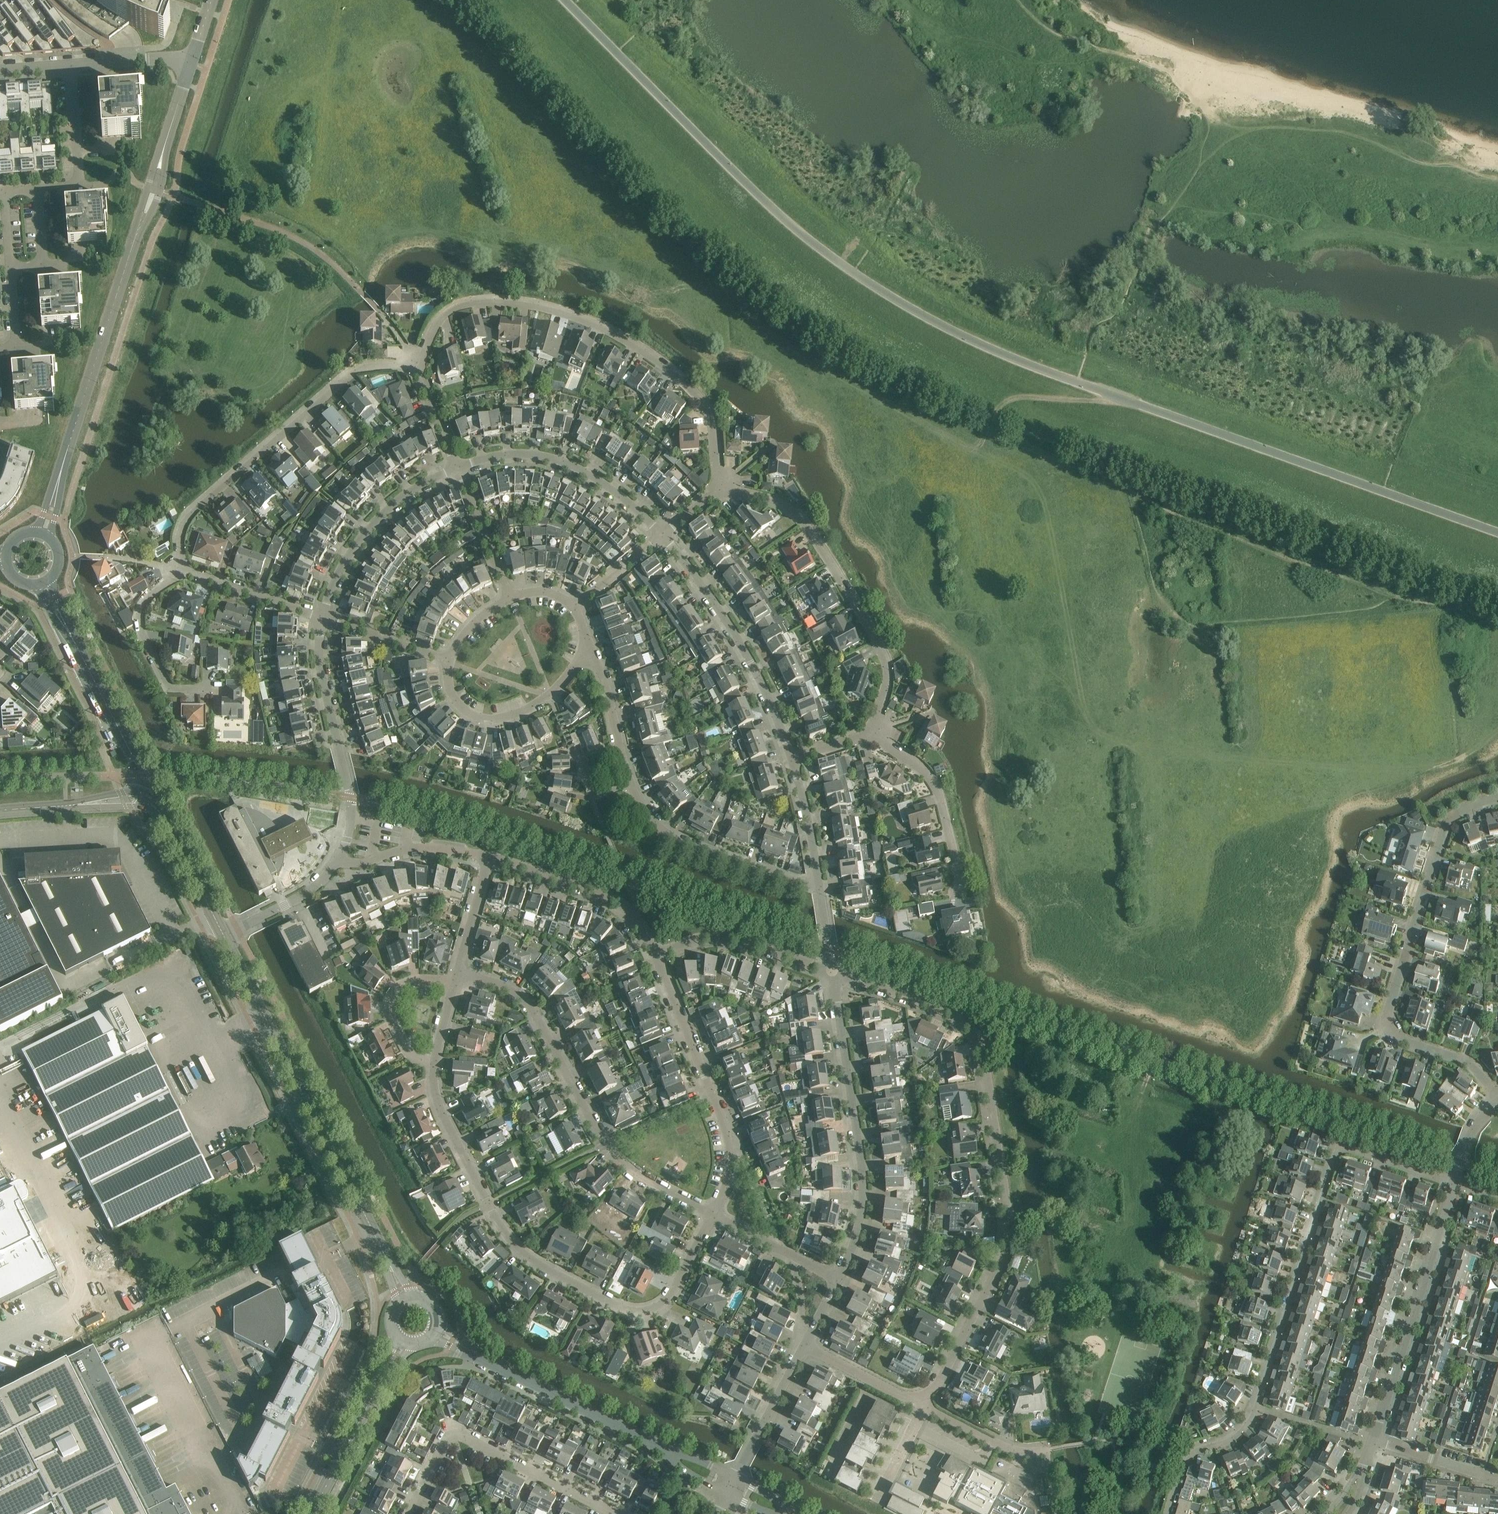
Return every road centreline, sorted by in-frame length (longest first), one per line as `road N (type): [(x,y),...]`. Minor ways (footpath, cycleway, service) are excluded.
road 1 (unclassified): [(1497,533),(1035,366),(898,301),(770,207),(564,0)]
road 2 (residential): [(921,1395),(940,1377),(1004,1255),(1006,1212),(985,1058),(960,1017),(832,970)]
road 3 (residential): [(1168,1513),(1185,1455),(1237,1431),(1254,1406),(1333,1154),(1347,1148),(1454,1184)]
road 4 (residential): [(722,483),(702,402),(641,350),(597,326),(551,308),(462,305),(445,313),(410,361)]
road 5 (residential): [(1497,798),(1461,813),(1443,842),(1391,1019),(1401,1040),(1474,1064),(1497,1097)]
road 6 (tertiary): [(223,934),(389,1265)]
road 7 (residential): [(178,568),(191,513),(350,375),(410,361)]
road 8 (residential): [(877,730),(888,667),(831,566),(791,512),(722,483)]
road 9 (residential): [(489,1204),(536,1263),(634,1311),(657,1307),(671,1294),(714,1214)]
road 10 (residential): [(838,1278),(864,1193),(832,970)]
road 11 (residential): [(657,956),(730,1142),(729,1180),(714,1214)]
road 12 (unclassified): [(676,1456),(434,1330)]
road 13 (residential): [(408,1513),(452,1435),(617,1513)]
road 14 (residential): [(1375,1440),(1454,1184)]
road 15 (residential): [(793,759),(734,632),(660,534)]
road 16 (unclassified): [(63,464),(135,237)]
road 17 (residential): [(458,973),(508,987),(536,1013),(603,1144)]
road 18 (residential): [(660,534),(576,465),(521,453),(457,467)]
road 19 (residential): [(820,889),(681,841),(660,828),(631,783)]
road 20 (residential): [(448,660),(453,697),(464,711),(493,719),(550,695),(585,639)]
road 21 (residential): [(457,467),(422,484),(367,532),(322,617)]
road 22 (residential): [(490,855),(620,901),(657,956)]
road 23 (residential): [(961,894),(938,793),(877,730)]
road 24 (residential): [(832,970),(730,937),(657,956)]
road 25 (residential): [(207,688),(166,684),(140,629),(144,606),(178,568)]
road 26 (unclassified): [(137,799),(141,775),(78,646)]
road 27 (tertiary): [(137,799),(162,816),(223,934)]
road 28 (residential): [(454,986),(421,980),(389,995),(386,1008),(409,1054),(433,1062)]
road 29 (track): [(1128,400),(1006,399),(986,430)]
road 30 (residential): [(489,1204),(443,1114),(433,1062)]
road 31 (residential): [(339,861),(363,863),(416,847),(490,855)]
road 32 (residential): [(322,617),(178,568)]
road 33 (residential): [(631,783),(585,639)]
road 34 (tertiary): [(312,1513),(382,1381)]
road 35 (residential): [(510,598),(457,467)]
road 36 (residential): [(322,617),(320,655),(342,755)]
road 37 (residential): [(838,1278),(714,1214)]
road 38 (residential): [(223,934),(302,897),(339,861)]
road 39 (tertiary): [(0,810),(137,799)]
road 40 (residential): [(743,1465),(805,1346)]
road 41 (residential): [(448,660),(322,617)]
road 42 (residential): [(820,889),(793,759)]
road 43 (residential): [(714,1214),(653,1183),(603,1144)]
road 44 (residential): [(925,1408),(1013,1450),(1047,1448)]
road 45 (residential): [(1497,1479),(1375,1440)]
road 46 (residential): [(805,1346),(898,1394),(921,1395)]
road 47 (unclassified): [(69,65),(172,58),(191,63)]
road 48 (residential): [(458,973),(490,855)]

